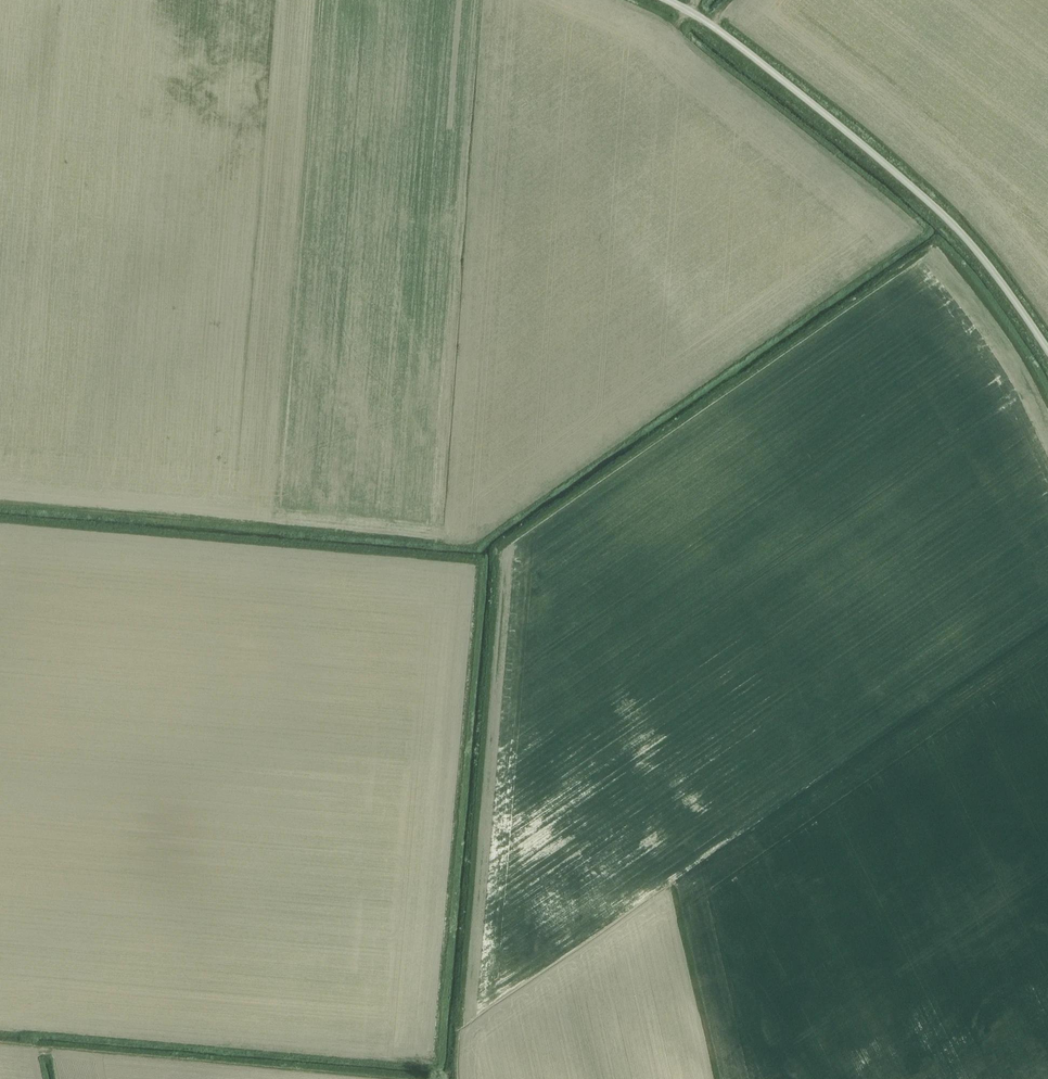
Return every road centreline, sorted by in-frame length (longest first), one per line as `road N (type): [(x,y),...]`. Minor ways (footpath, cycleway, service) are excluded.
road 1 (unclassified): [(1047,351),(976,251),(929,203),(710,23),(663,0)]

